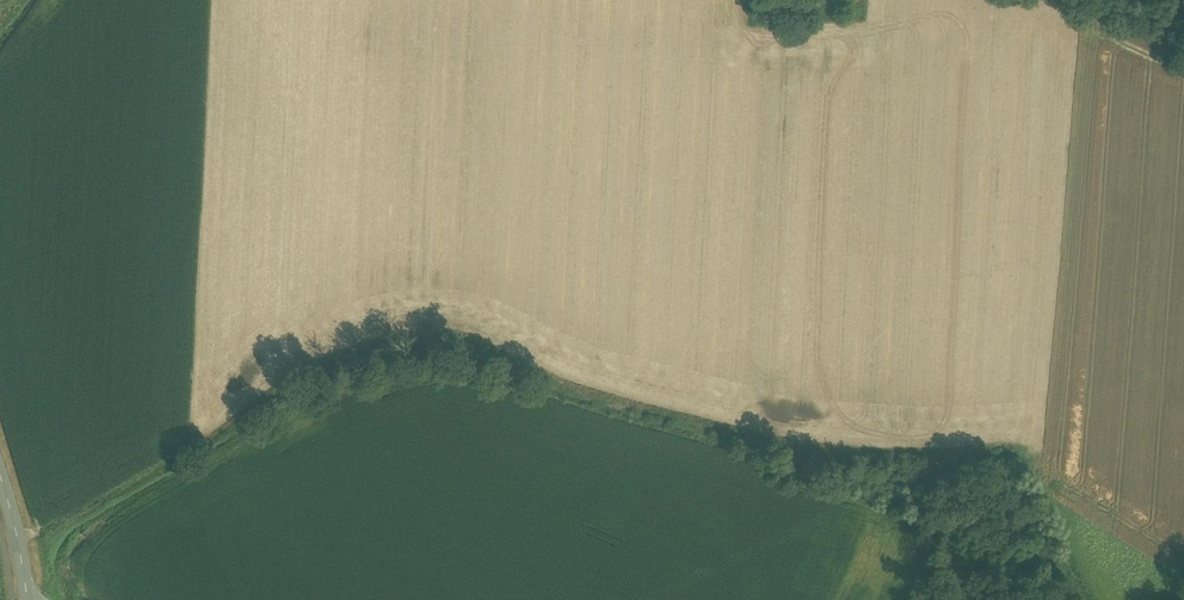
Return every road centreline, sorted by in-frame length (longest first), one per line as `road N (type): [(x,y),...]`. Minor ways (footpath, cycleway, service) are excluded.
road 1 (secondary): [(0,477),(26,599)]

